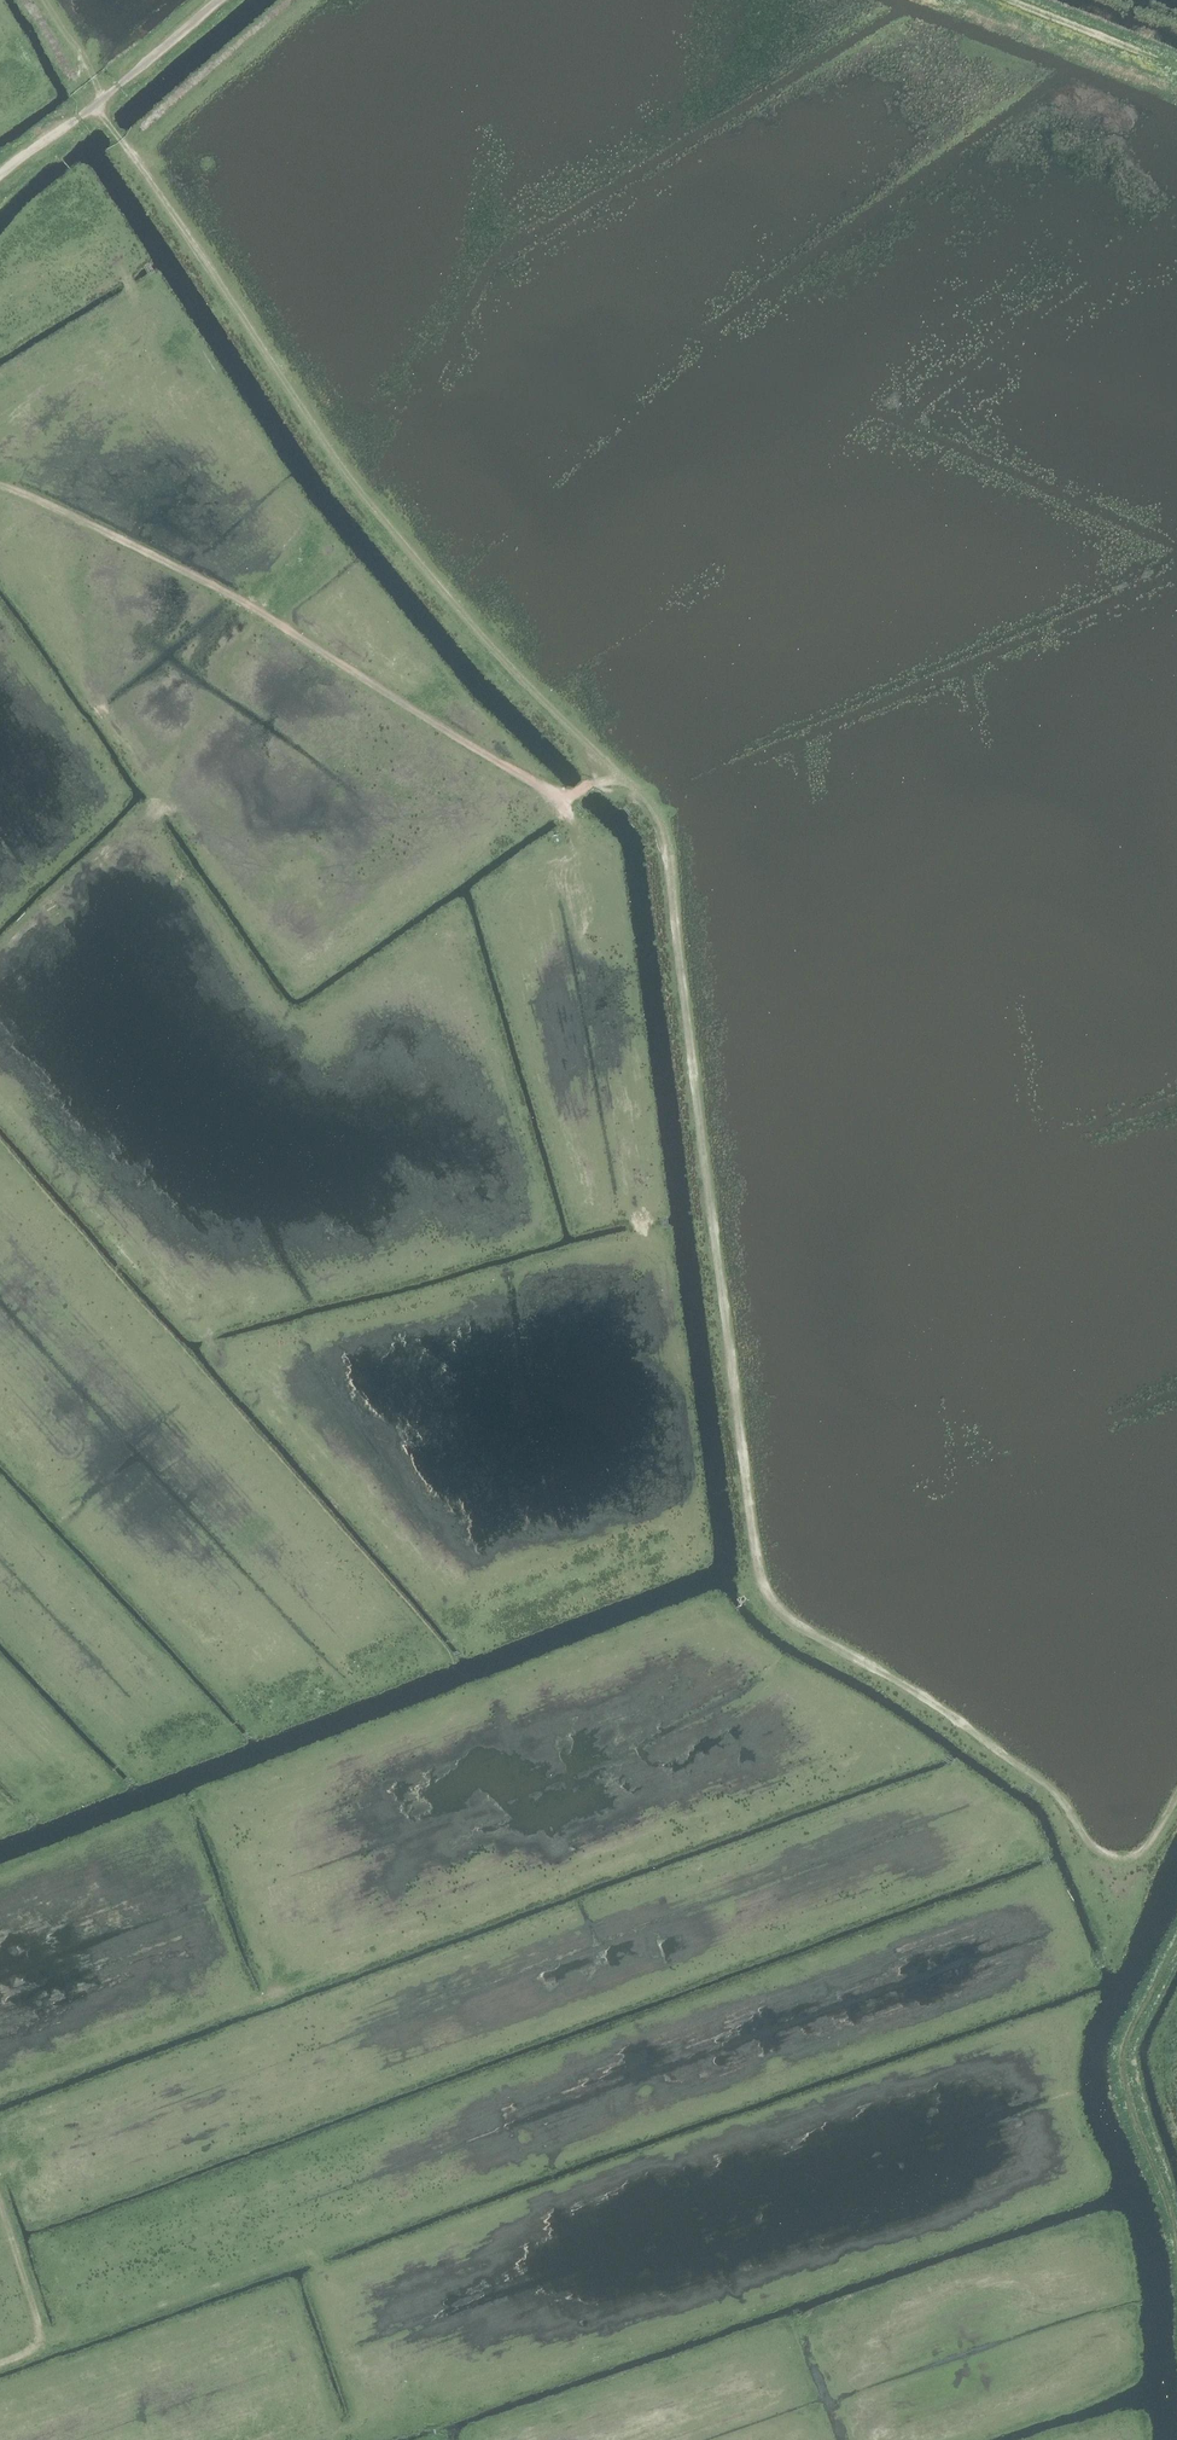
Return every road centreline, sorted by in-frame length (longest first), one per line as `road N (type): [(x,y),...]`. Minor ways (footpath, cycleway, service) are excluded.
road 1 (track): [(40,0),(100,112),(375,510),(477,633),(659,816),(756,1559),(770,1597),(802,1628),(1038,1778),(1103,1856),(1141,1853),(1176,1796)]
road 2 (track): [(0,487),(214,589),(545,790),(570,796),(599,781),(627,781)]
road 3 (track): [(1176,1938),(1128,2037),(1124,2073),(1176,2250)]
road 4 (track): [(0,175),(218,0)]
road 5 (track): [(996,0),(1176,73)]
road 6 (track): [(0,2204),(39,2334),(25,2354),(0,2363)]

